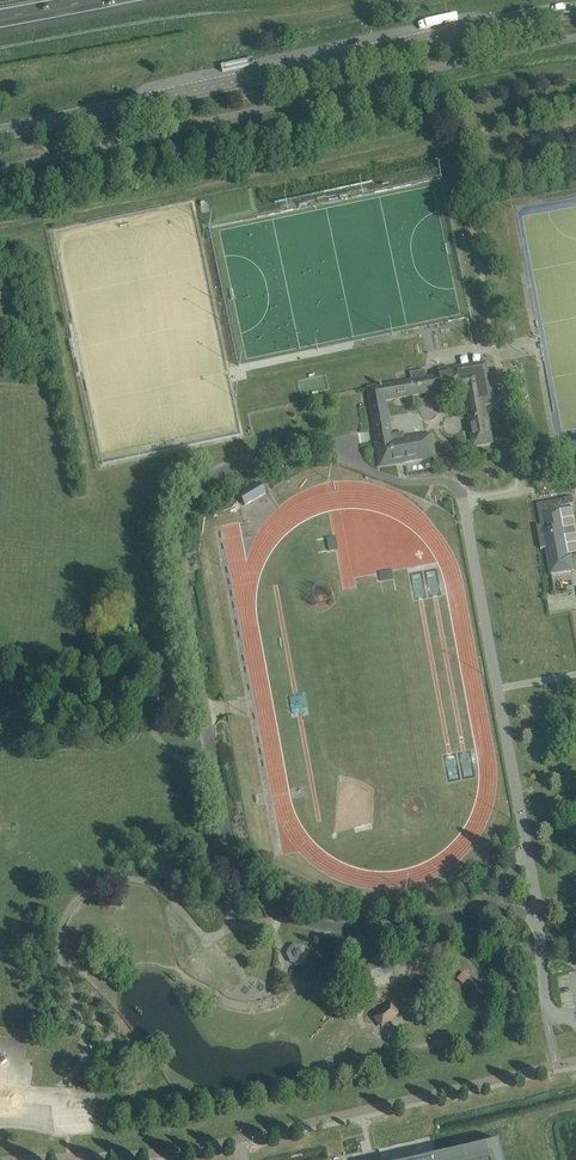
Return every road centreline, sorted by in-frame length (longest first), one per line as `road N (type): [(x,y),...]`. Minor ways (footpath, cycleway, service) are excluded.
road 1 (secondary): [(0,132),(575,10)]

